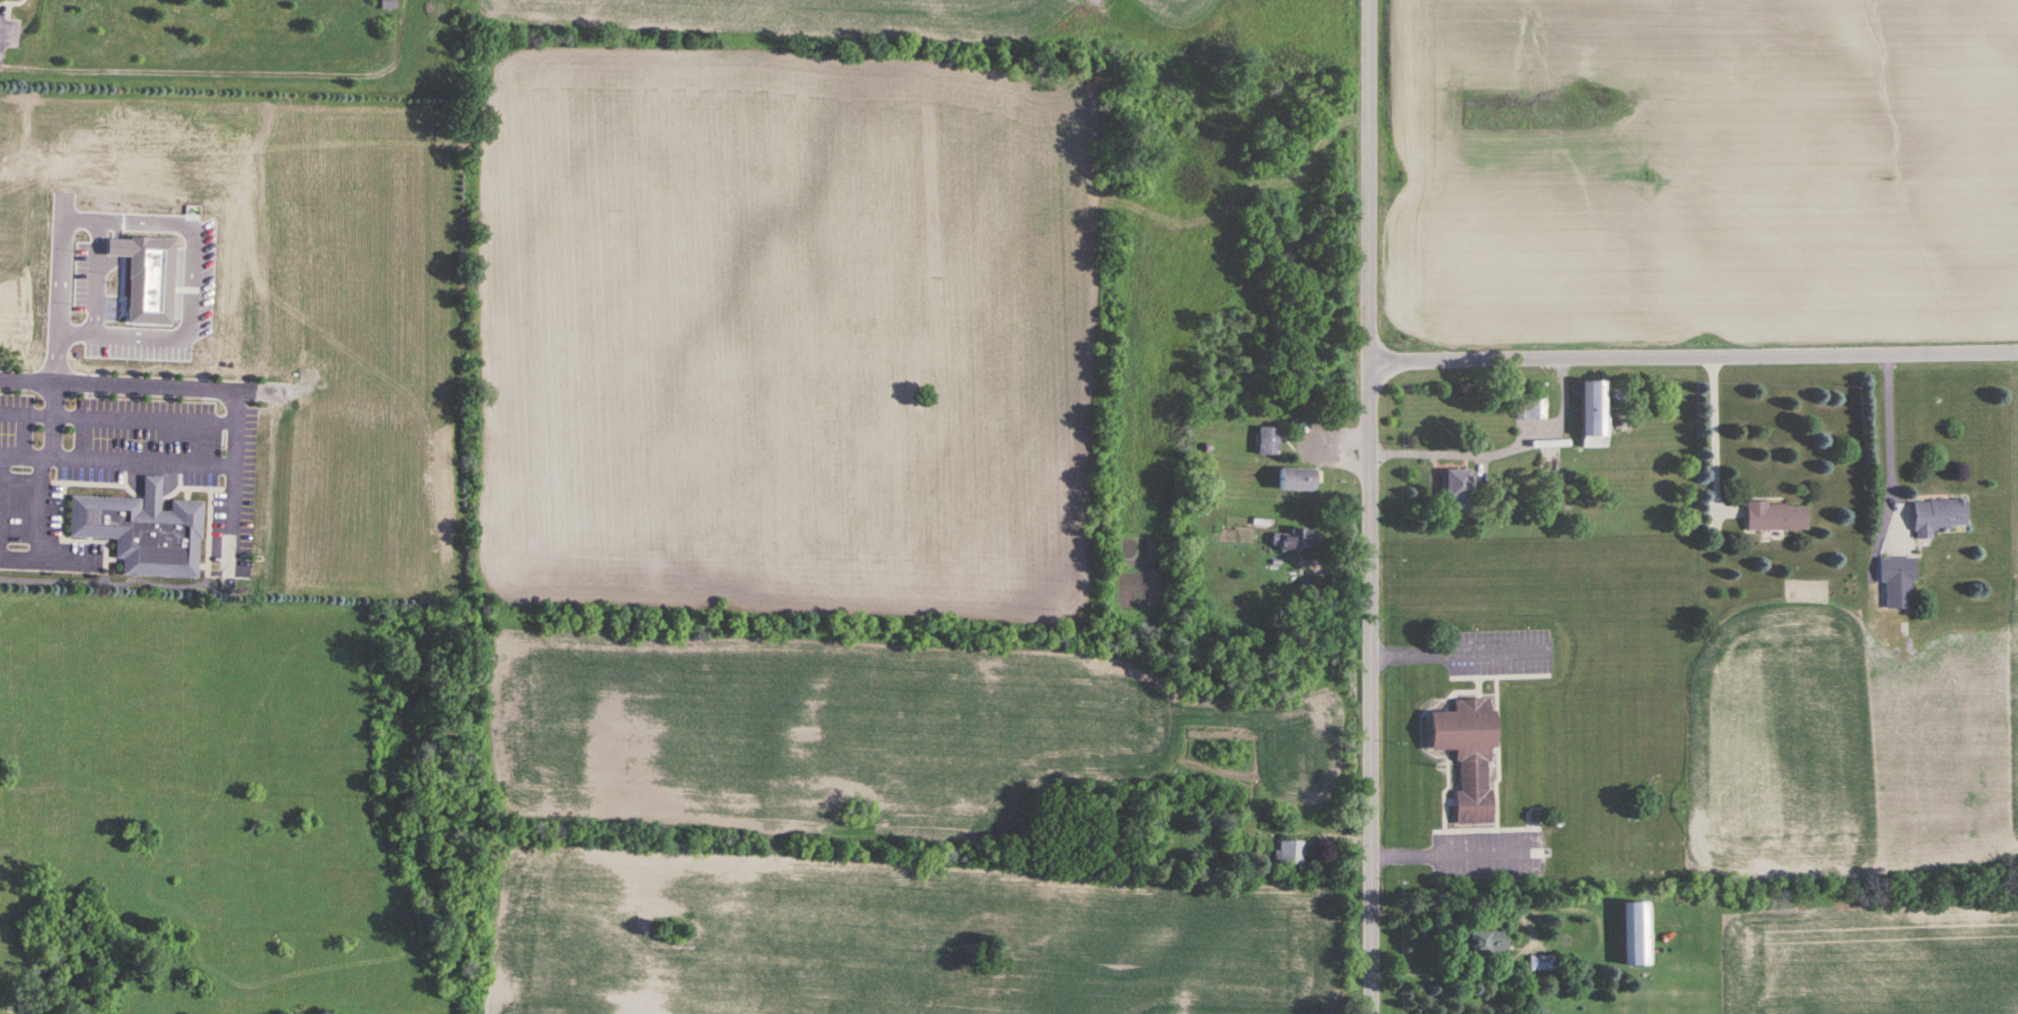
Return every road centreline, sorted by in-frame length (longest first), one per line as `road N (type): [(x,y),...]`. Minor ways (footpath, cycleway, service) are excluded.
road 1 (residential): [(1373,1013),(1371,0)]
road 2 (residential): [(1370,360),(2017,351)]
road 3 (residential): [(0,378),(293,391)]

